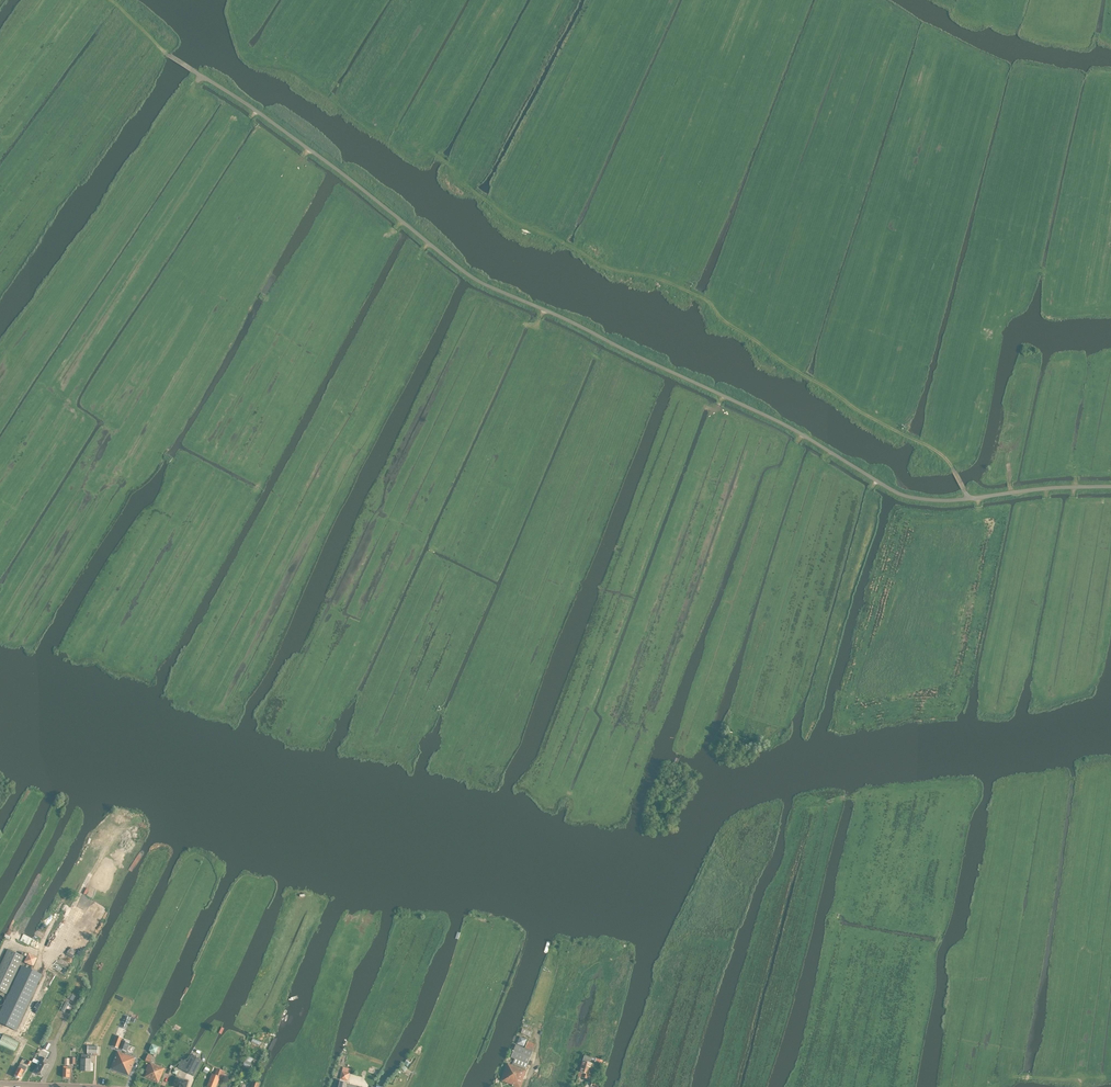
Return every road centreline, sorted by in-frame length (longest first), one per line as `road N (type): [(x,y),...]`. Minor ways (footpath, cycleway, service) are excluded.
road 1 (track): [(385,134),(429,150),(520,226),(613,271),(707,300),(799,372),(940,454),(971,499)]
road 2 (track): [(391,108),(385,134),(297,72),(261,61),(242,37)]
road 3 (track): [(1110,276),(1034,269),(991,325)]

